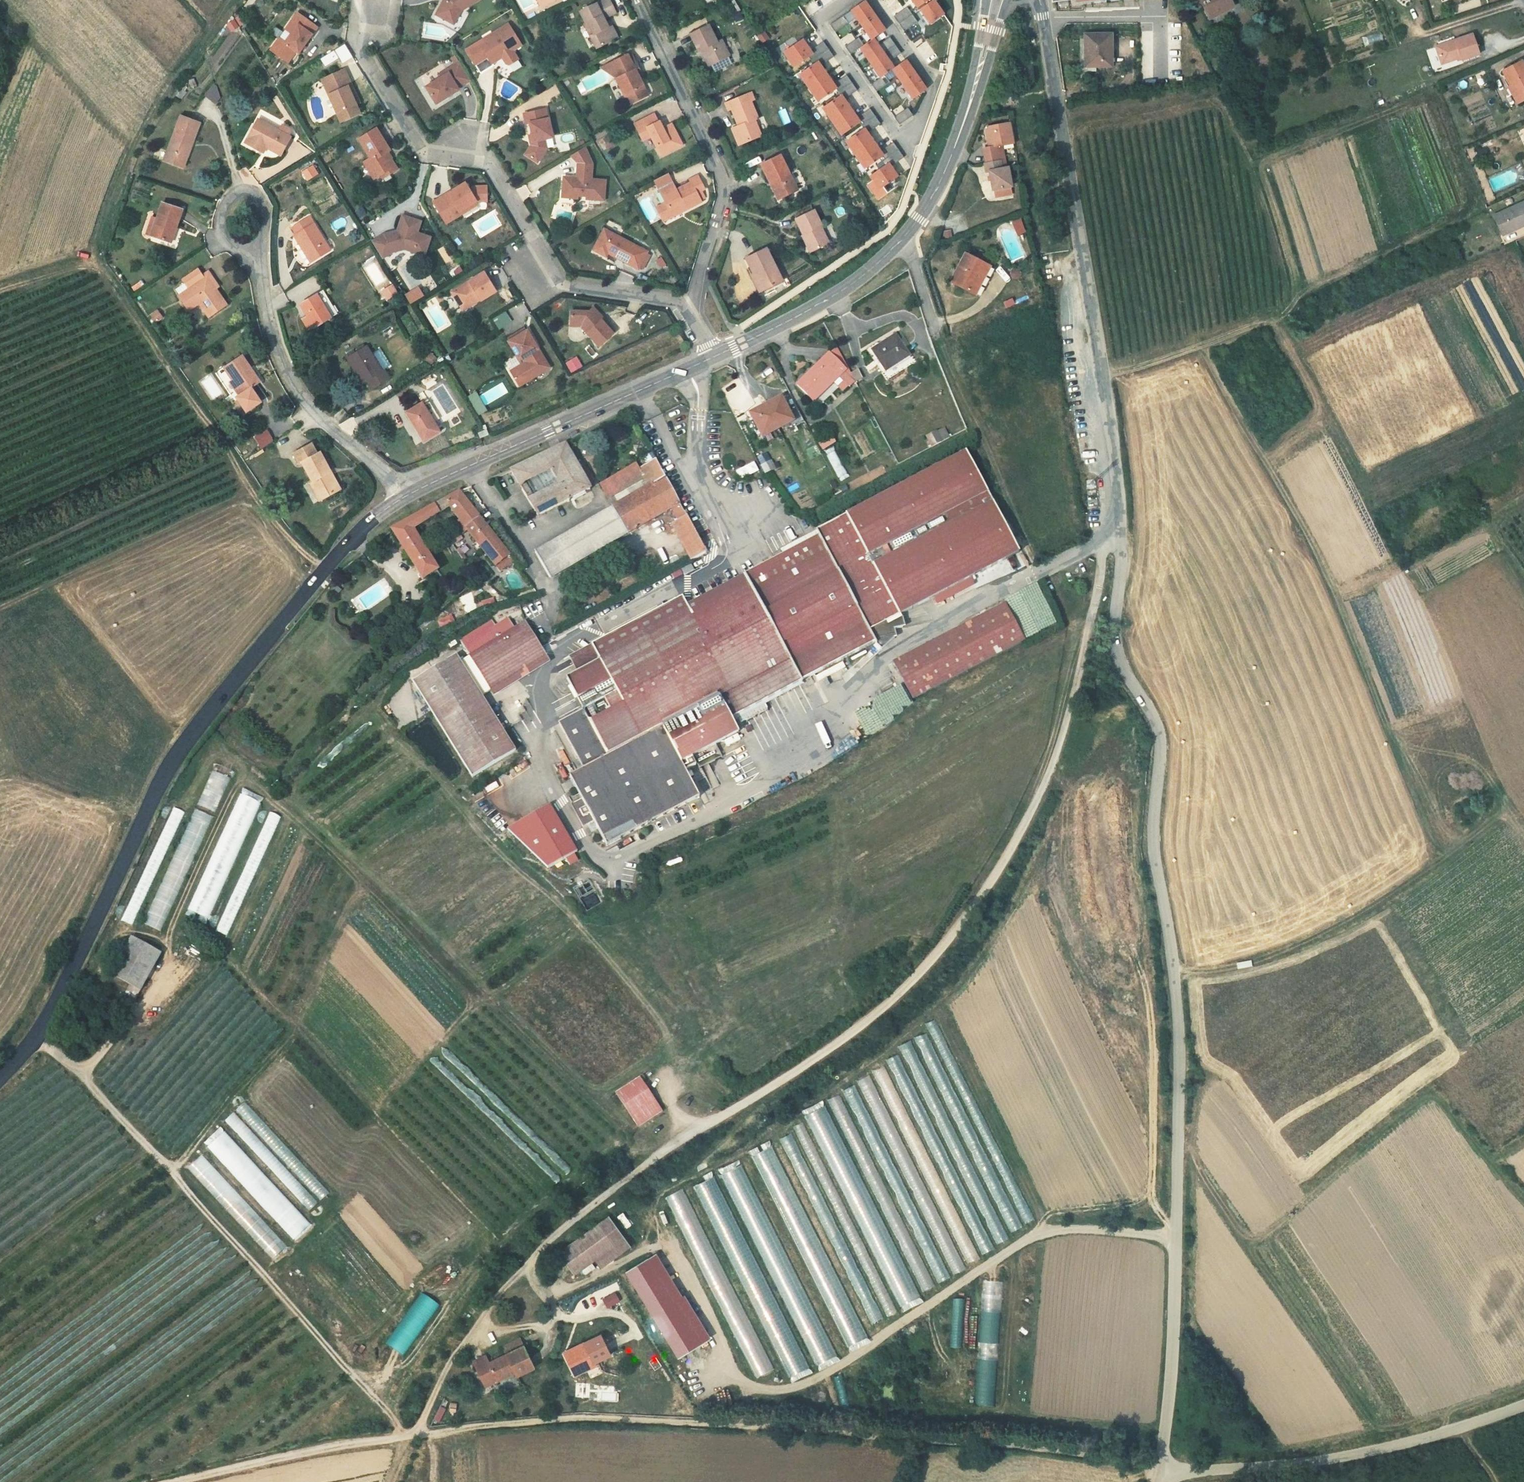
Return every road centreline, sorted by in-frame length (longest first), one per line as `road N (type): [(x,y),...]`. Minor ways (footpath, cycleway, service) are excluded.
road 1 (track): [(416,1431),(450,1360),(545,1244),(684,1134),(840,1039),(936,947),(1036,786),(1081,667),(1103,544)]
road 2 (unclassified): [(1163,1473),(1175,1333),(1180,1033),(1154,836),(1162,749),(1118,649),(1113,619),(1122,556),(1113,540)]
road 3 (track): [(1163,1473),(1114,1460),(702,1421),(537,1420),(416,1431)]
road 4 (primary): [(0,1074),(39,1027),(173,757),(343,547),(408,495)]
road 5 (residential): [(1113,540),(1112,473),(1039,0)]
road 6 (residential): [(689,304),(560,287),(484,158),(422,150),(356,47),(373,0)]
road 7 (unclassified): [(1113,540),(745,721)]
road 8 (primary): [(716,354),(819,304),(909,230),(950,156),(978,73)]
road 9 (unclassified): [(1523,1402),(1398,1445),(1304,1463),(1163,1473)]
road 10 (primary): [(408,495),(716,354)]
road 11 (residential): [(689,304),(722,197),(721,173),(636,0)]
road 12 (residential): [(408,495),(317,418),(288,375),(269,326),(260,259)]
road 13 (track): [(158,1481),(416,1431)]
road 14 (residential): [(846,0),(818,19),(901,140),(916,129),(934,87)]
road 15 (residential): [(260,259),(261,196),(241,191),(221,209),(219,229),(229,244)]

